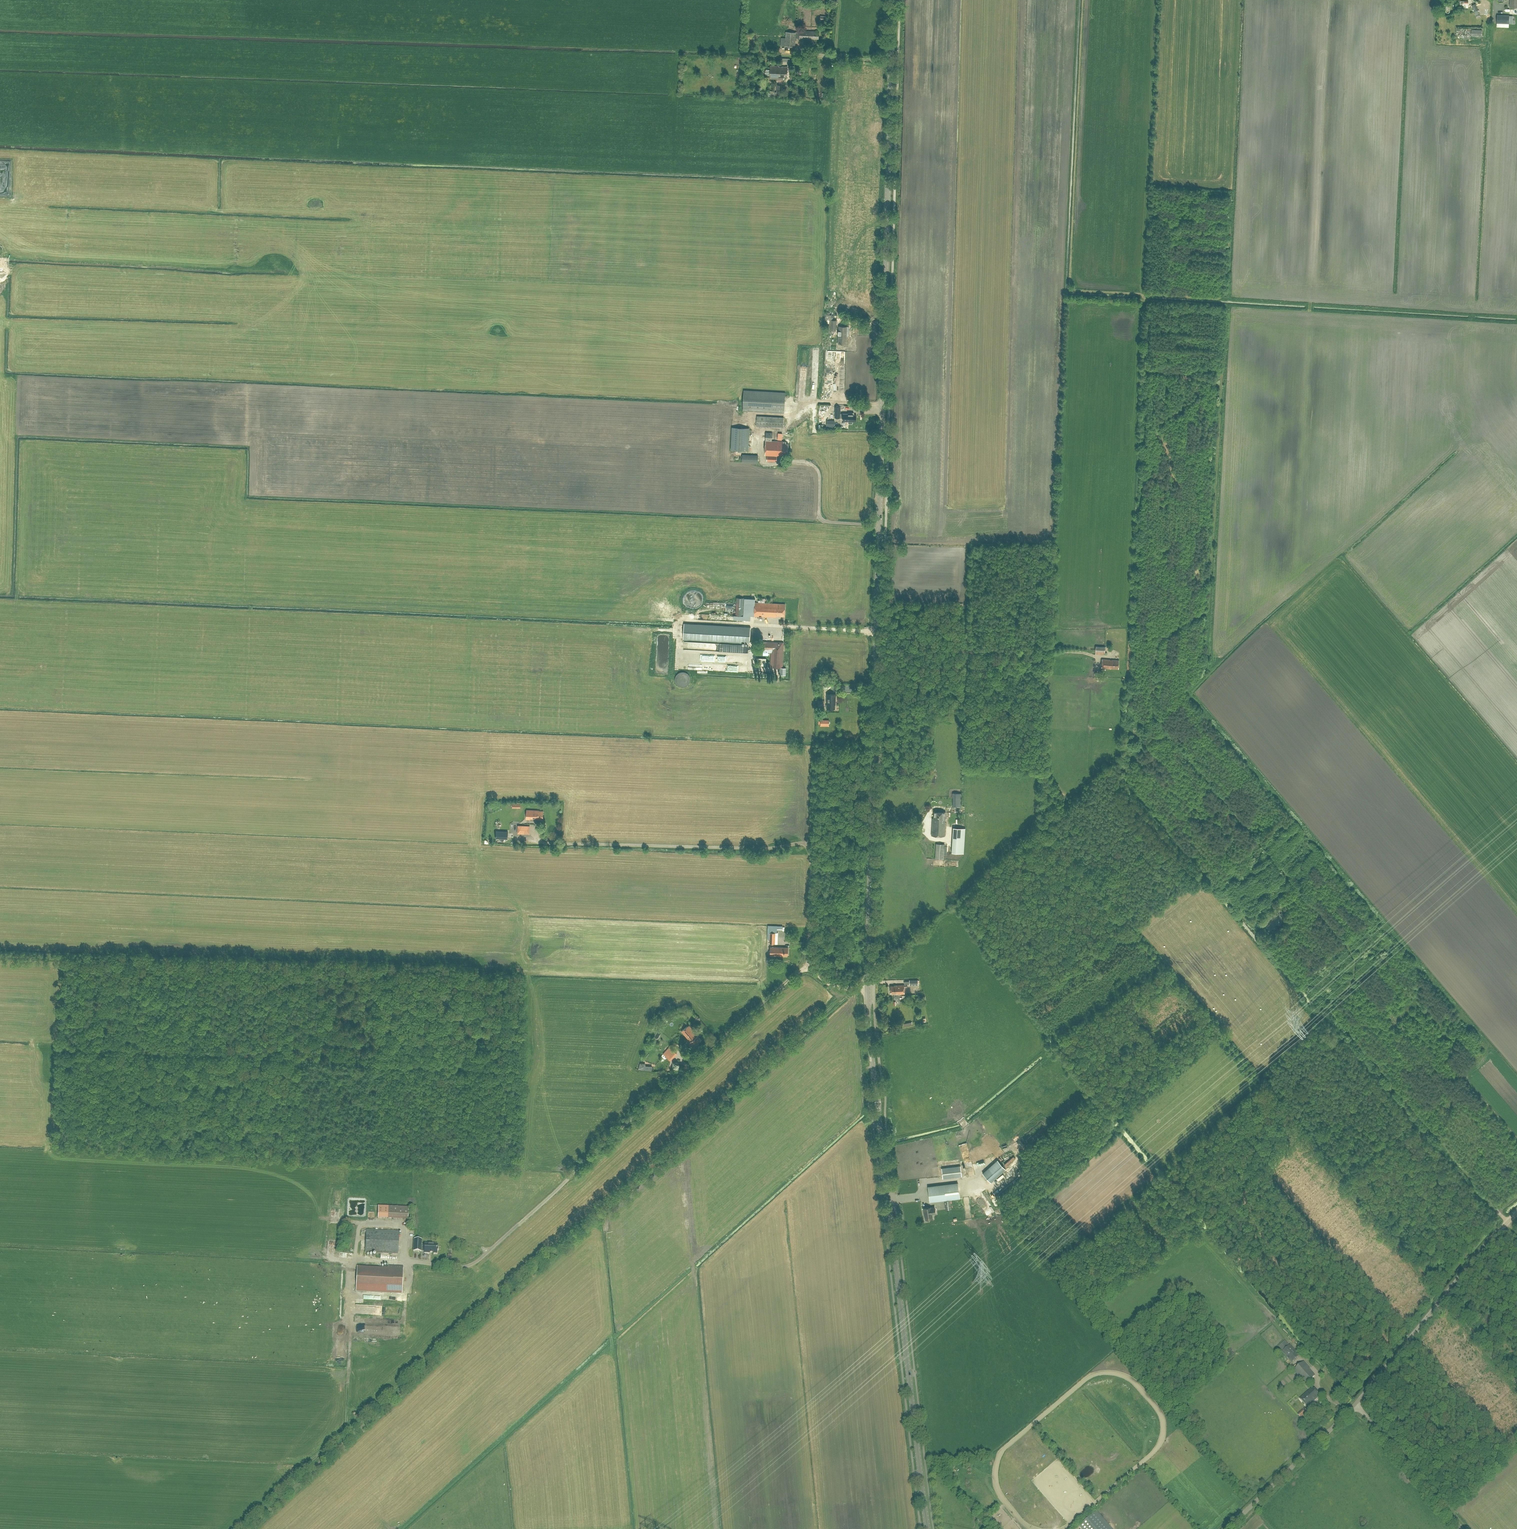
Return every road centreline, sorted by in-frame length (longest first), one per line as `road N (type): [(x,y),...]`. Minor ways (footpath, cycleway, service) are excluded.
road 1 (secondary): [(927,1528),(868,1002),(893,0)]
road 2 (track): [(427,1264),(477,1262),(807,967),(810,854),(804,845),(559,843)]
road 3 (track): [(845,988),(248,1528)]
road 4 (track): [(0,955),(461,970)]
road 5 (track): [(1507,1219),(1327,1008)]
road 6 (unclassified): [(1356,1404),(1516,1210)]
road 7 (track): [(1308,1140),(1452,1304)]
road 8 (track): [(973,546),(968,760)]
road 9 (unclassified): [(1228,1528),(1356,1404)]
road 10 (track): [(1199,1010),(1308,1140)]
road 11 (track): [(876,652),(1045,651)]
road 12 (unclassified): [(1462,1528),(1356,1404)]
road 13 (track): [(1197,876),(1129,796),(1119,759)]
road 14 (track): [(1042,829),(1127,927)]

